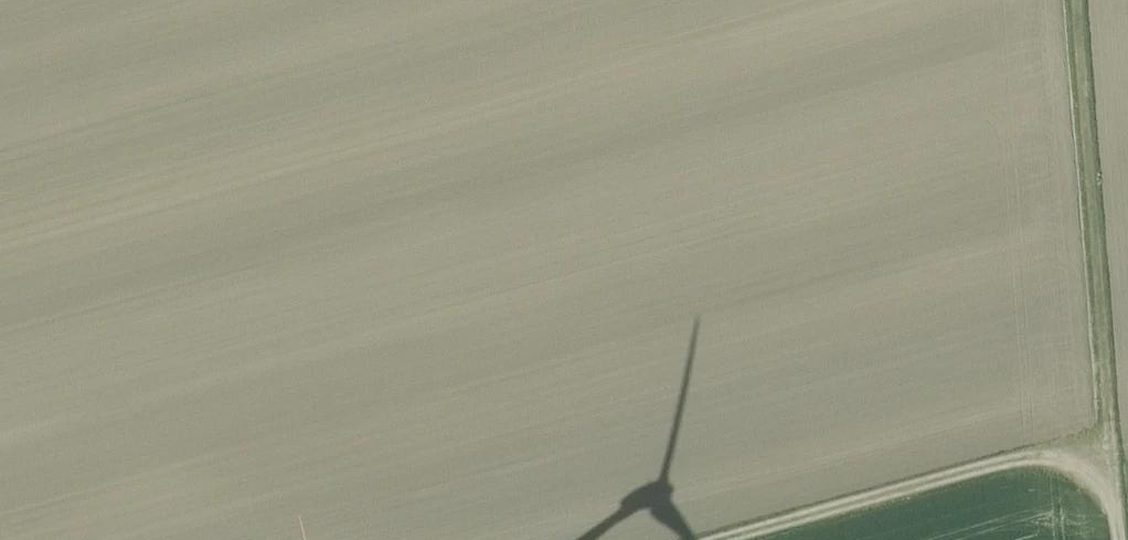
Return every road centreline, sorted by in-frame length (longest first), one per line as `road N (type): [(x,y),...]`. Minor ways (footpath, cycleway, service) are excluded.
road 1 (track): [(705,539),(1023,450),(1108,438),(1116,539)]
road 2 (track): [(1108,438),(1070,0)]

